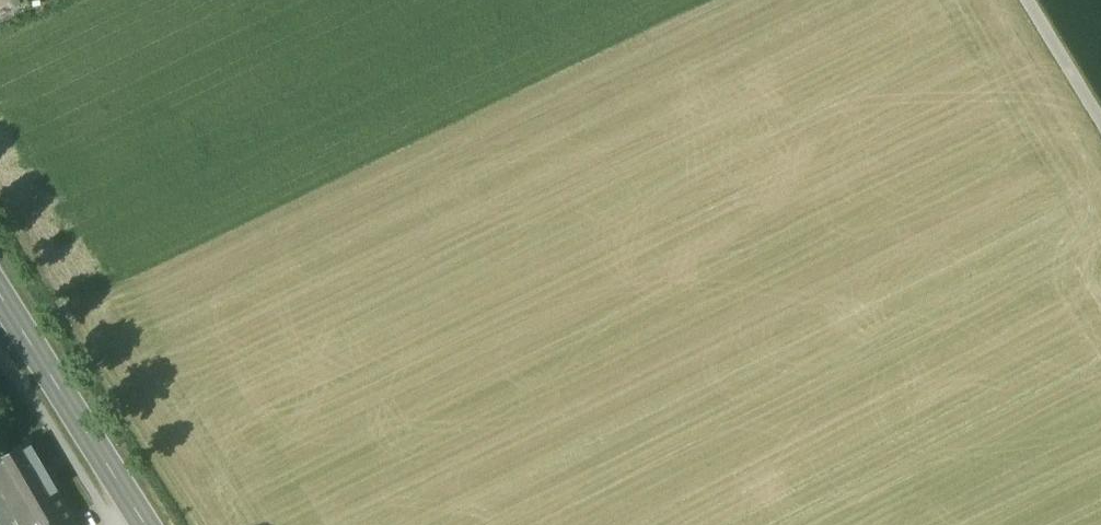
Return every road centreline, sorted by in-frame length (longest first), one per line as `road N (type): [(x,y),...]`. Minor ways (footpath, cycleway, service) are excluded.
road 1 (primary): [(147,524),(0,294)]
road 2 (track): [(1027,0),(1100,122)]

